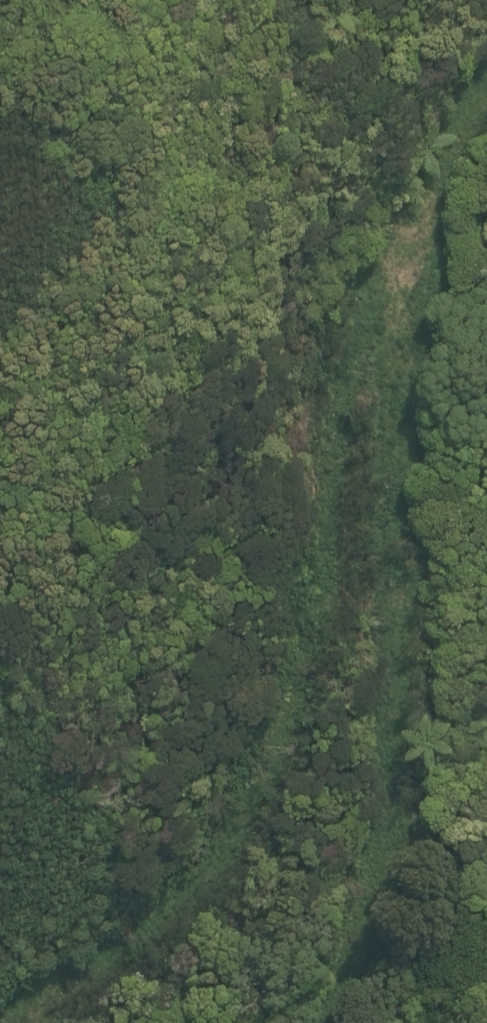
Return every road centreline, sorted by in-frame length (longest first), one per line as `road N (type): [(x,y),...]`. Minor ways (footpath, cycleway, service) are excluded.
road 1 (track): [(486,21),(391,192),(384,407),(416,795),(355,975),(313,1022)]
road 2 (track): [(391,192),(340,454),(322,660),(220,833),(0,991)]

